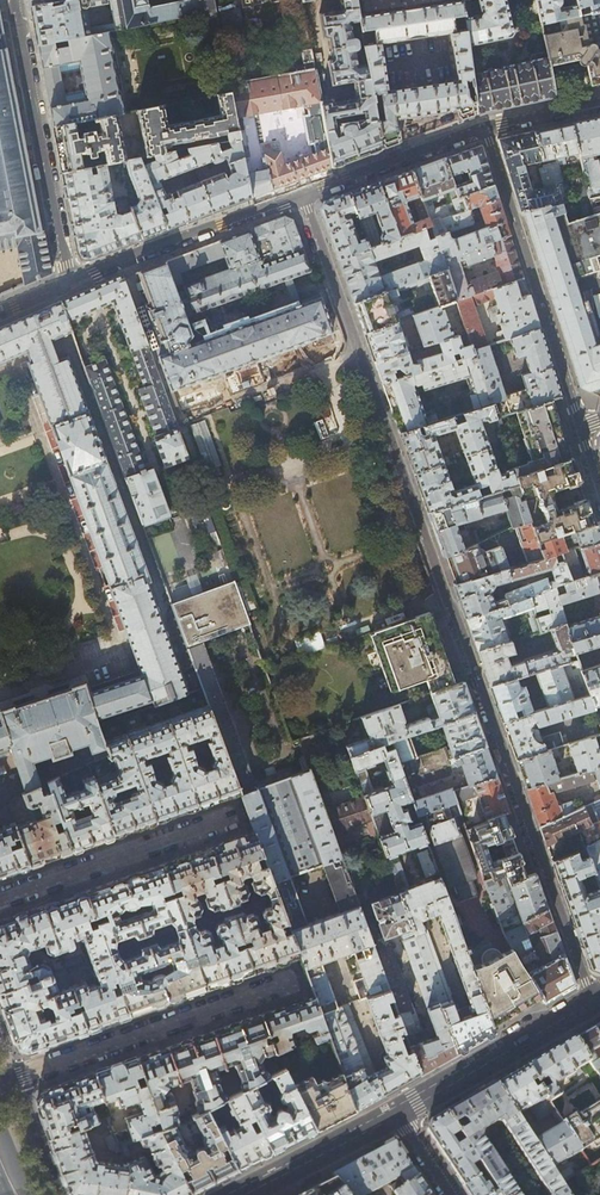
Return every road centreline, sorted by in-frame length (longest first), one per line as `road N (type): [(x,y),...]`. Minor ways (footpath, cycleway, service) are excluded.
road 1 (residential): [(593,1001),(304,193)]
road 2 (residential): [(0,1084),(300,979)]
road 3 (residential): [(484,127),(581,427)]
road 4 (residential): [(70,283),(15,0)]
road 5 (residential): [(70,283),(304,193)]
road 6 (residential): [(0,899),(236,816)]
road 7 (secondary): [(593,1001),(398,1113)]
road 8 (residential): [(304,193),(484,127)]
road 9 (secondary): [(398,1113),(243,1194)]

